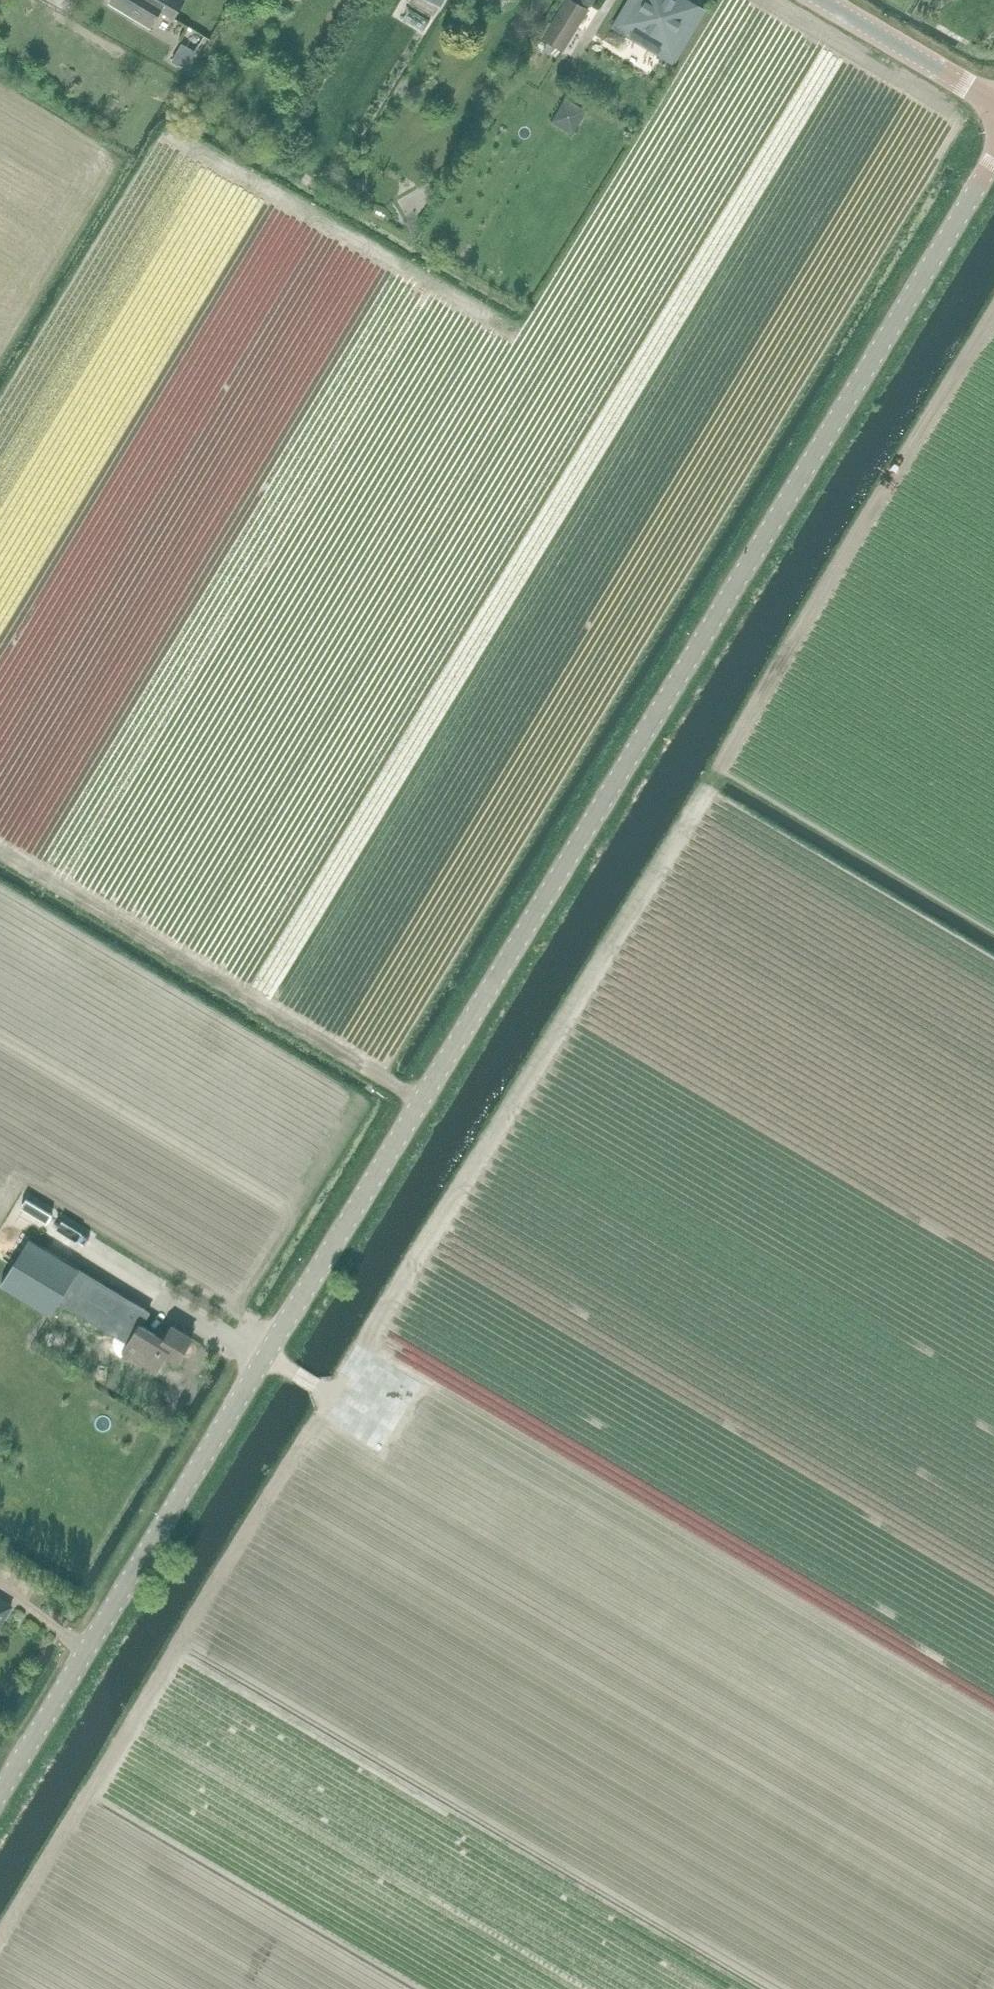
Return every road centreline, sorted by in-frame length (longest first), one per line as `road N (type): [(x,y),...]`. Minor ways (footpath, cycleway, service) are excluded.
road 1 (unclassified): [(0,1796),(993,159)]
road 2 (unclassified): [(993,104),(818,0)]

